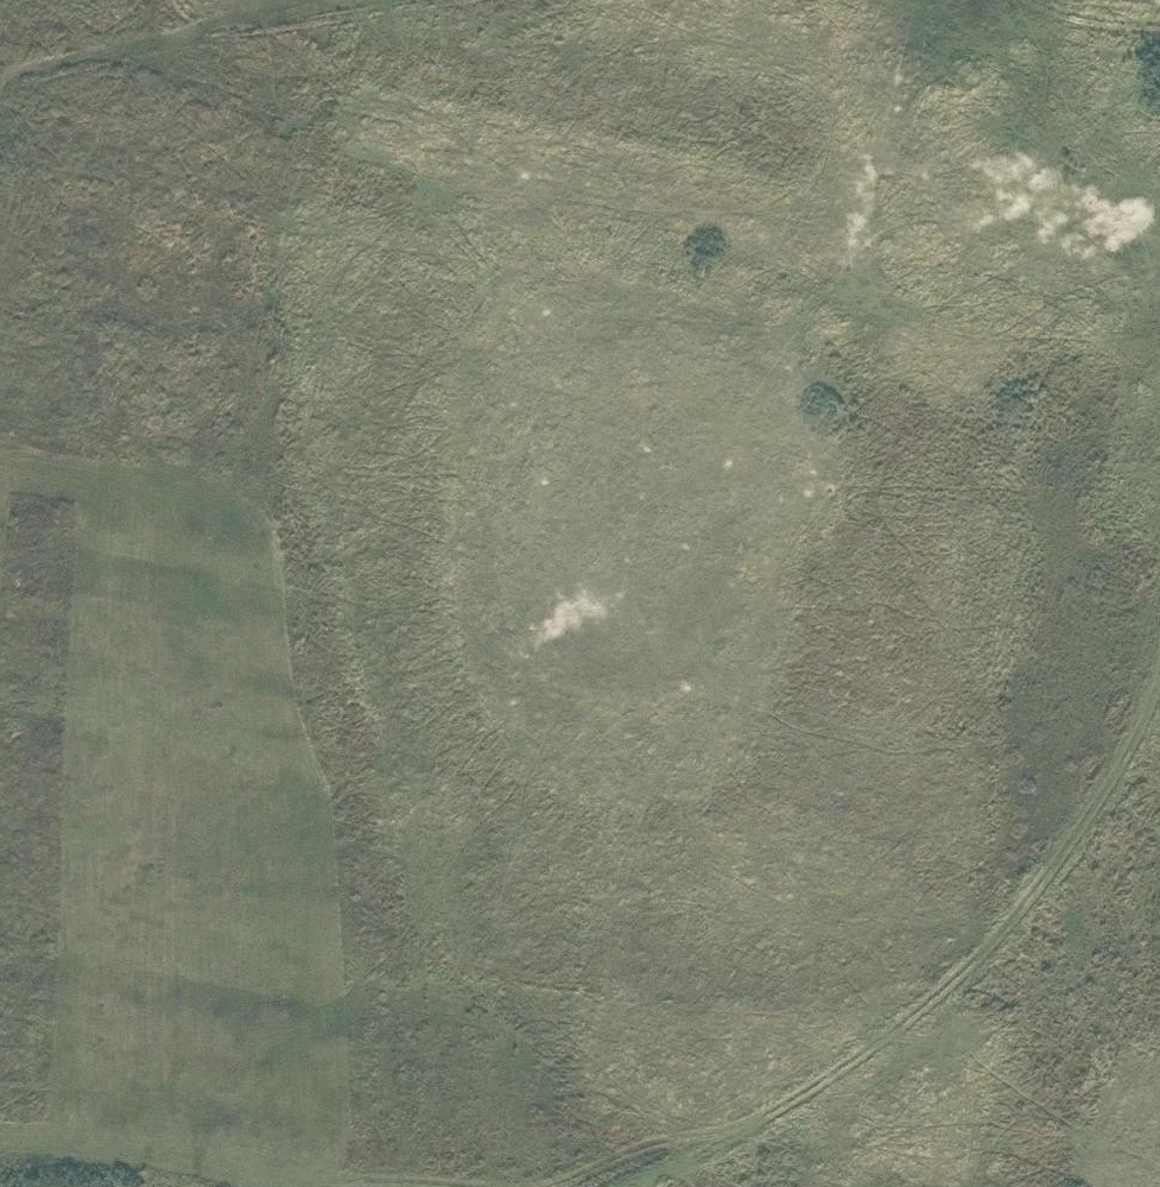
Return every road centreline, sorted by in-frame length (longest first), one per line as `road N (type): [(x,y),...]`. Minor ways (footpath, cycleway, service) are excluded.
road 1 (track): [(626,1186),(793,1100),(928,1006),(1038,890),(1143,723),(1159,680)]

